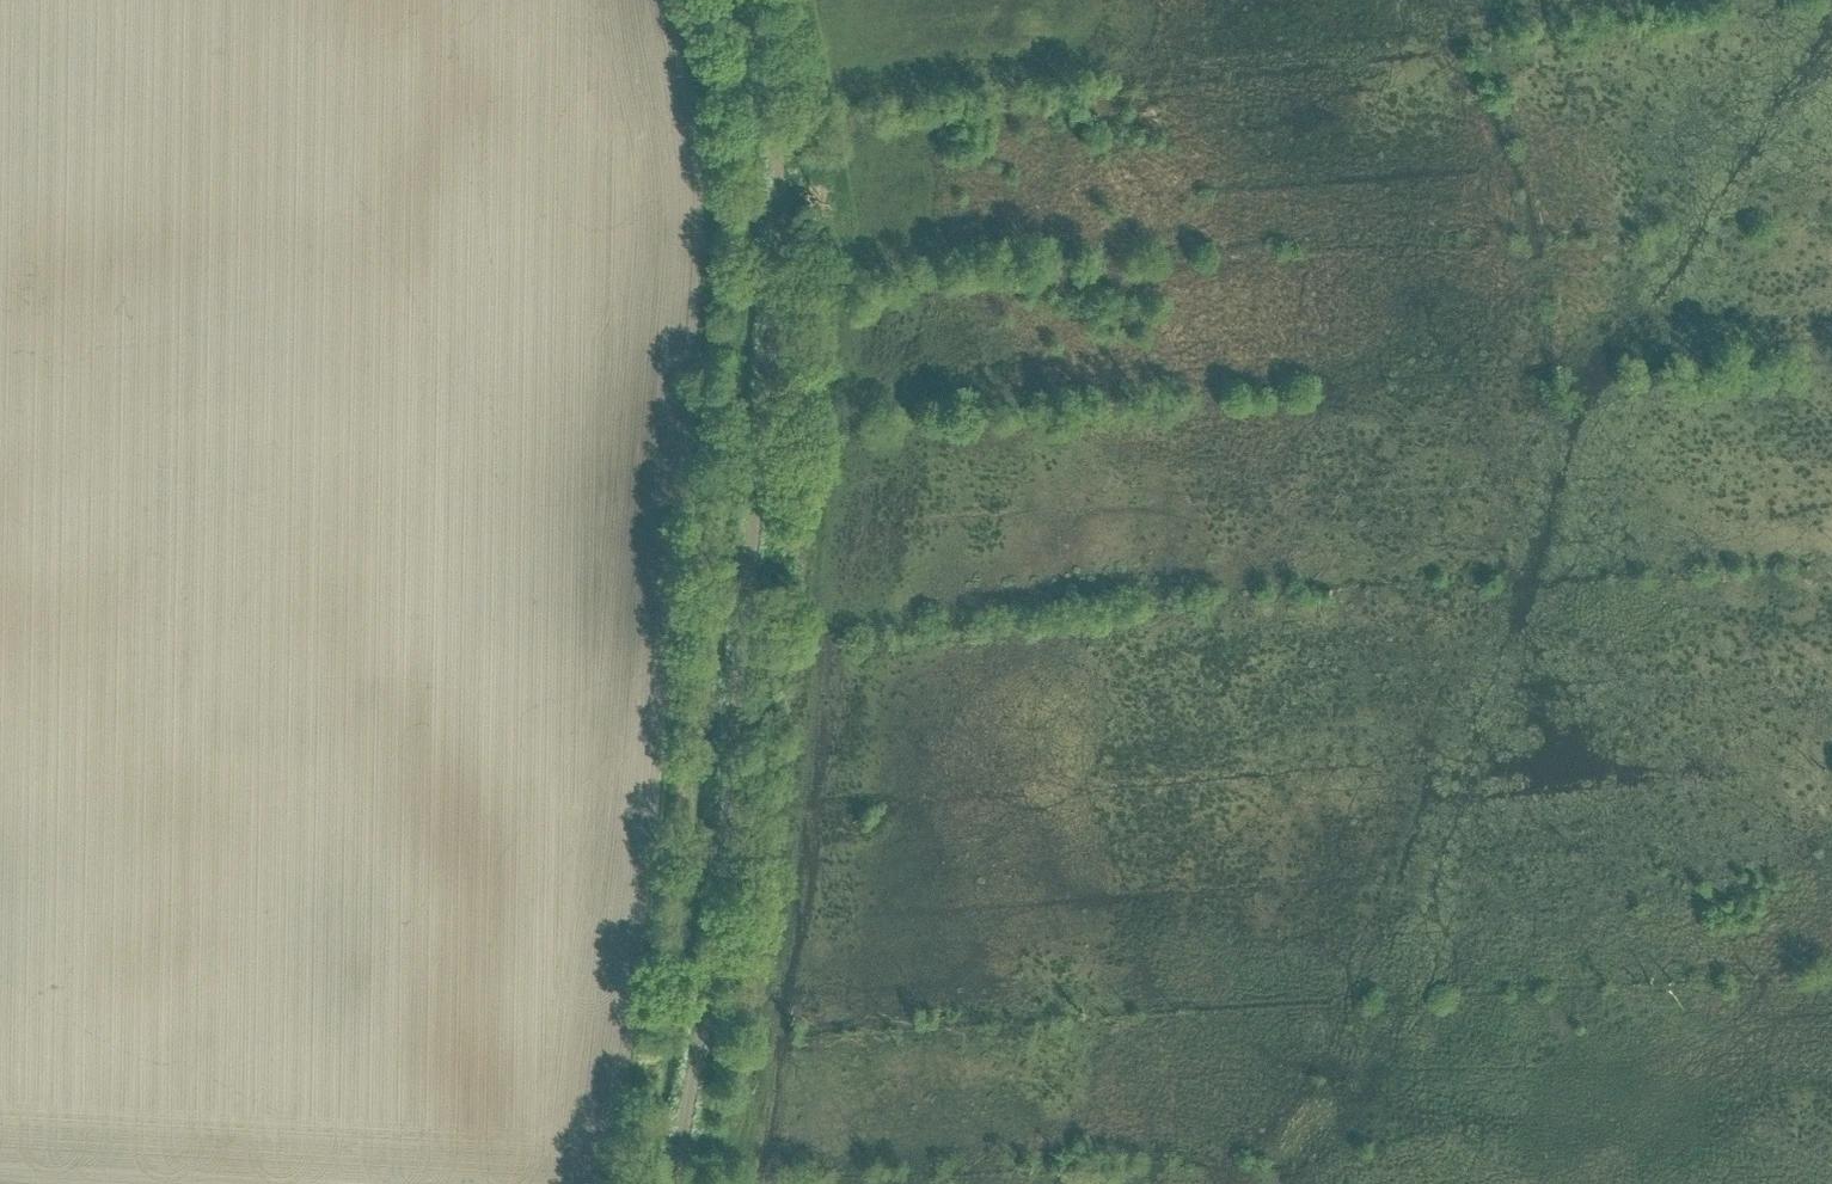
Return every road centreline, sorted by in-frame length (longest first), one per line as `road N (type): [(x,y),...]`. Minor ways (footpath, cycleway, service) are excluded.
road 1 (unclassified): [(678,1183),(738,714),(772,305),(779,156),(748,0)]

